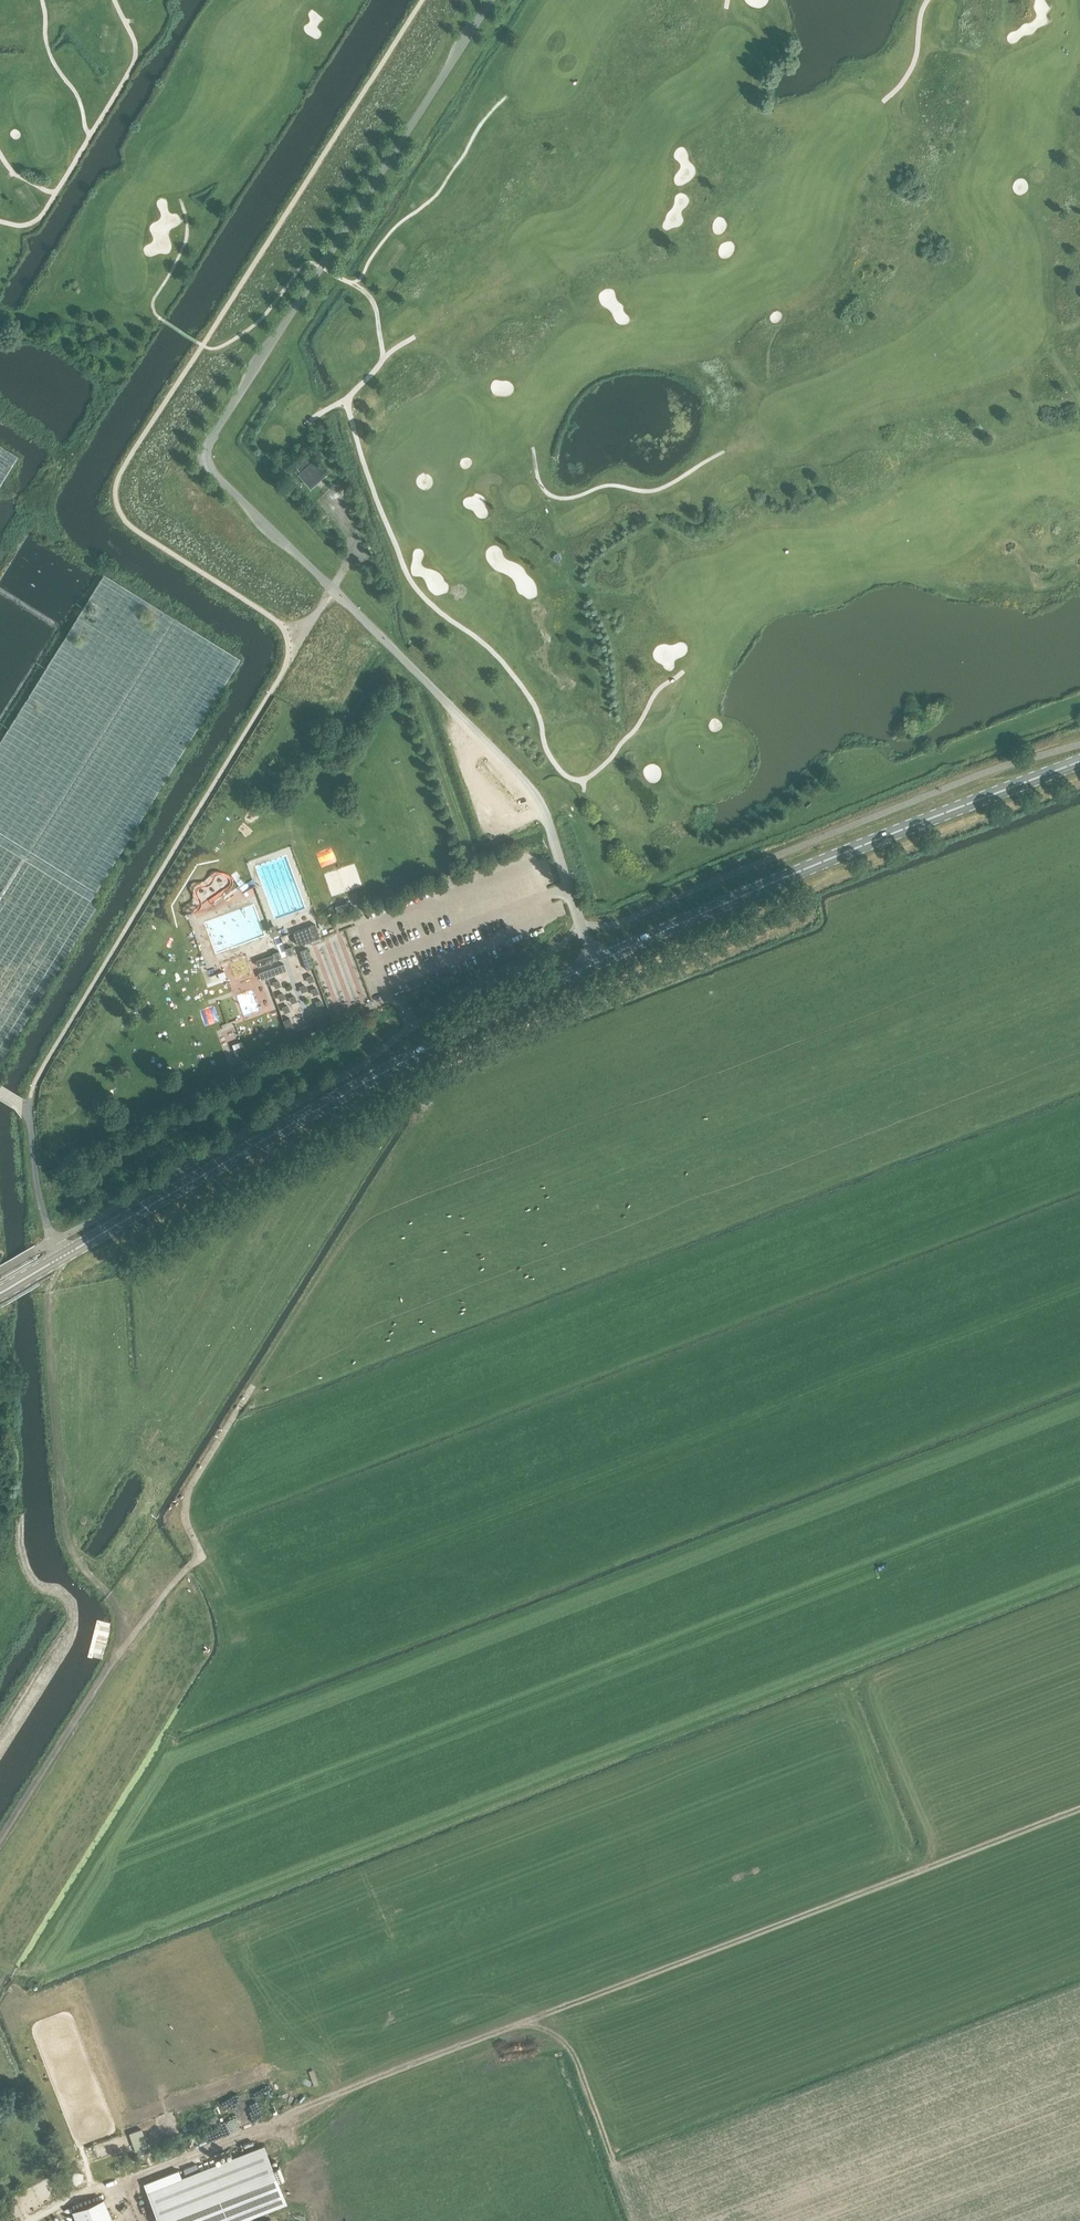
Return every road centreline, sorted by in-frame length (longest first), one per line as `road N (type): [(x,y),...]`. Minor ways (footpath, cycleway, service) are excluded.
road 1 (track): [(28,1110),(85,999),(302,637),(131,527),(115,498),(117,482),(421,0)]
road 2 (unclassified): [(491,0),(207,452),(212,469),(530,786),(547,813),(596,963)]
road 3 (track): [(262,2125),(1079,1808)]
road 4 (secondary): [(62,1256),(421,1052),(596,963)]
road 5 (secondary): [(596,963),(1079,760)]
road 6 (track): [(139,1627),(200,1556),(184,1509),(188,1493),(254,1385)]
road 7 (track): [(0,1839),(139,1627)]
road 8 (track): [(555,2009),(635,2220)]
road 9 (residential): [(54,1241),(35,1178),(28,1110),(0,1092)]

